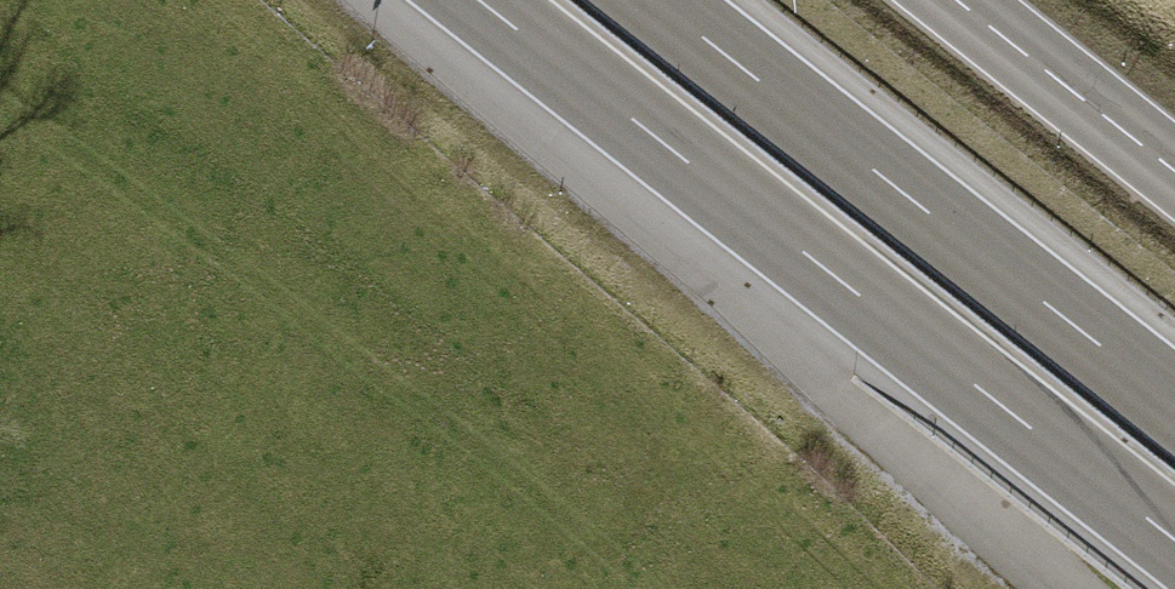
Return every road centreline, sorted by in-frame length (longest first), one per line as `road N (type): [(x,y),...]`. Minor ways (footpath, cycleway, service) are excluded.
road 1 (motorway): [(476,0),(1174,539)]
road 2 (unclassified): [(434,0),(832,394),(1064,588)]
road 3 (motorway): [(1174,399),(660,0)]
road 4 (primary): [(957,0),(1174,171)]

